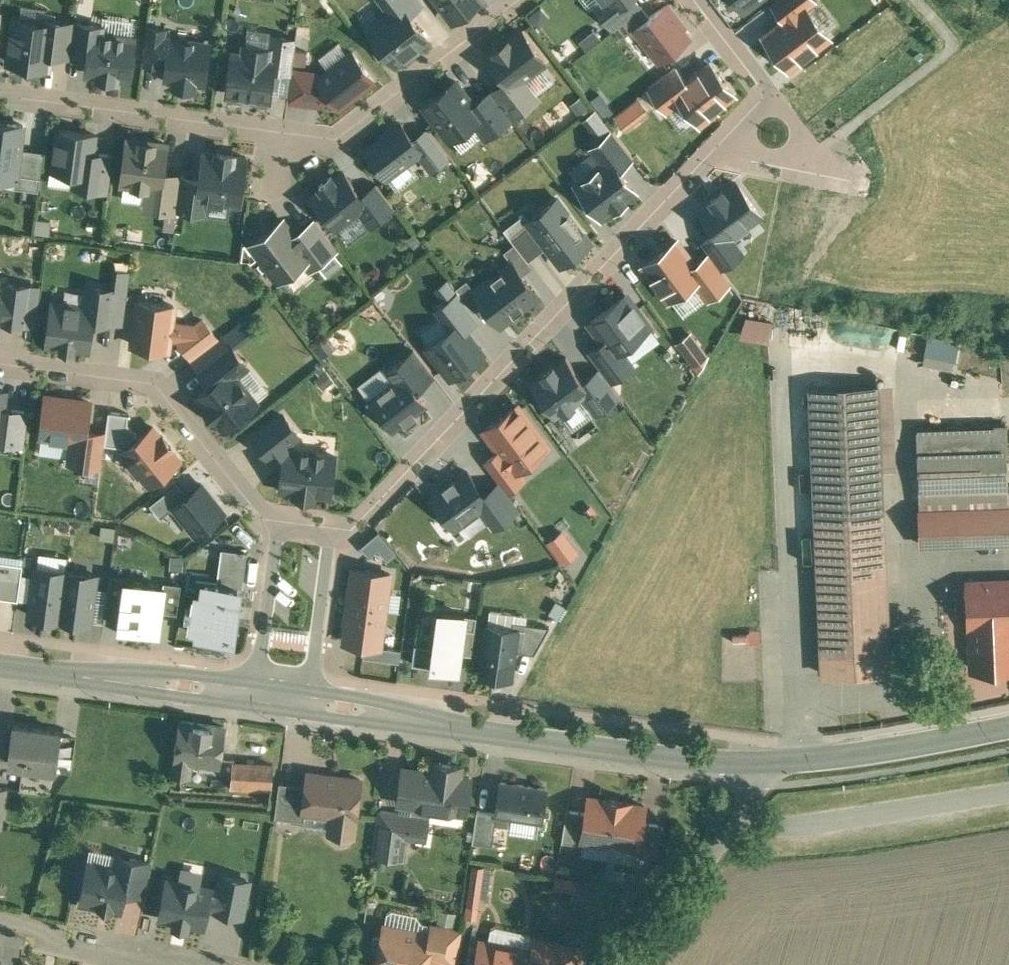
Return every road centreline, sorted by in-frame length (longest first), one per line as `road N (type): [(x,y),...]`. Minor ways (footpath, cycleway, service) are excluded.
road 1 (residential): [(695,0),(754,76),(760,96),(753,118),(324,550)]
road 2 (residential): [(0,96),(328,139),(509,0)]
road 3 (tertiary): [(767,764),(593,754),(313,703)]
road 4 (residential): [(269,538),(156,388),(0,364)]
road 5 (tertiary): [(253,696),(0,666)]
road 6 (unclassified): [(767,764),(739,819),(613,964)]
road 7 (tertiary): [(1008,730),(903,751),(767,764)]
road 8 (residential): [(0,926),(175,964)]
road 9 (residential): [(253,696),(269,538)]
road 10 (residential): [(324,550),(332,569),(313,703)]

